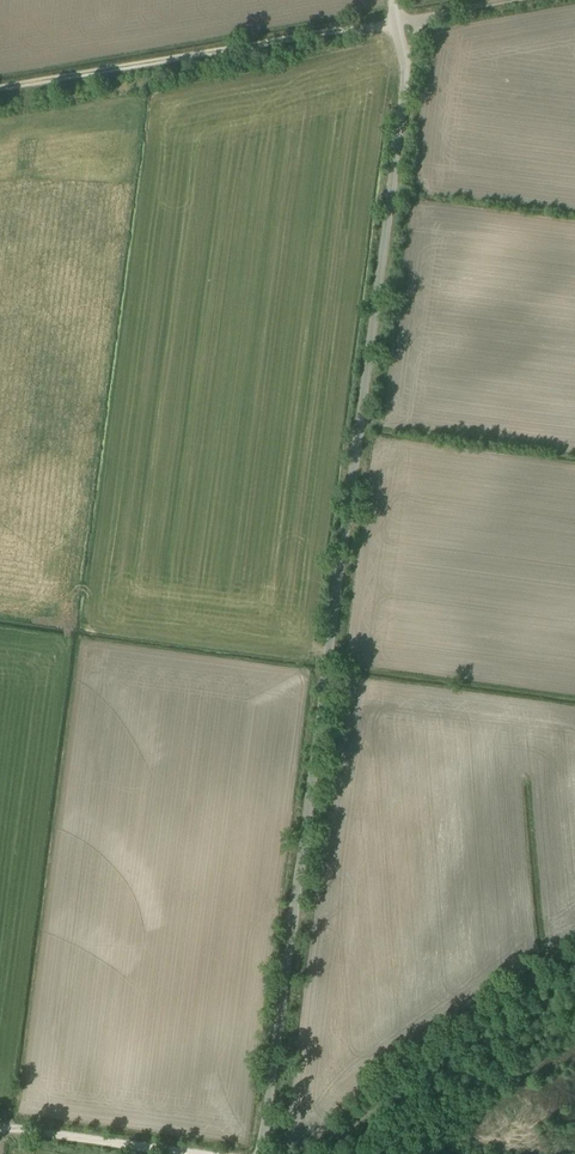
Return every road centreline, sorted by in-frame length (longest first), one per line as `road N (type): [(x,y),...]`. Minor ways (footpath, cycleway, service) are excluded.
road 1 (unclassified): [(406,63),(261,1153)]
road 2 (track): [(364,29),(0,90)]
road 3 (track): [(0,1128),(190,1153)]

